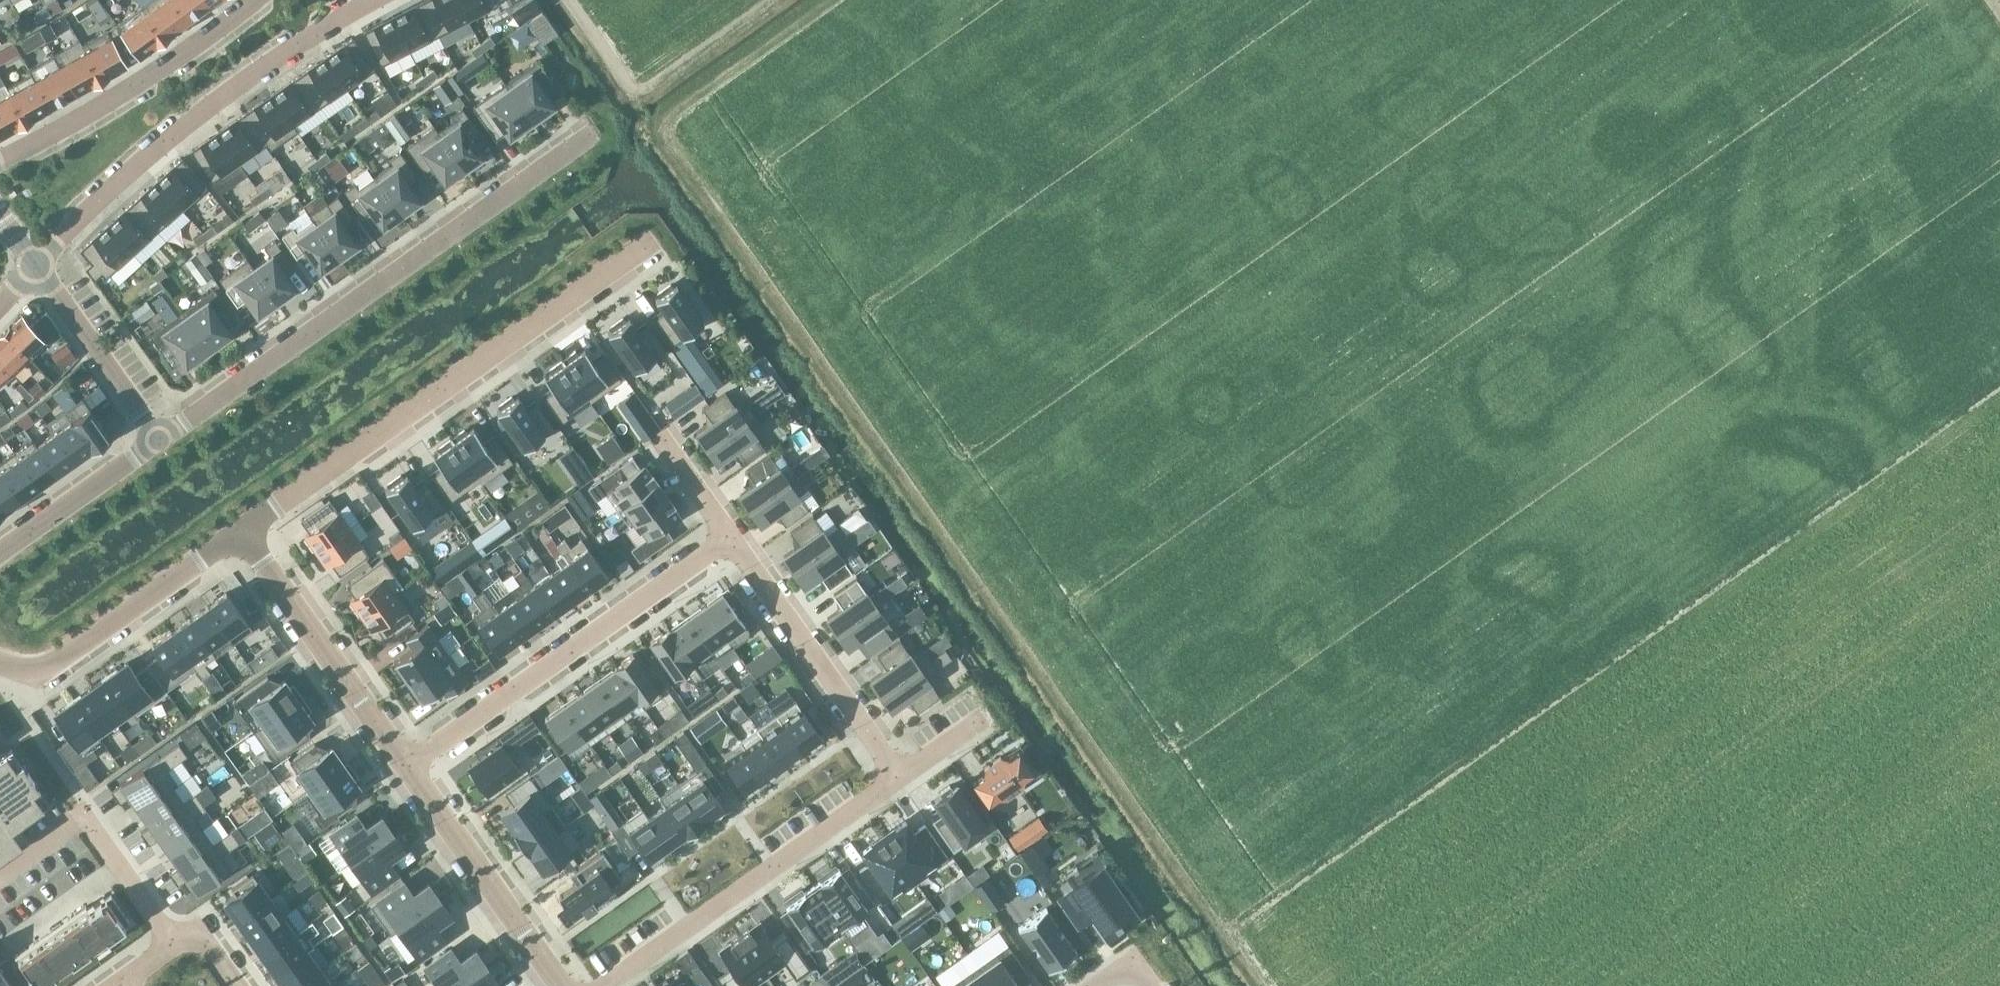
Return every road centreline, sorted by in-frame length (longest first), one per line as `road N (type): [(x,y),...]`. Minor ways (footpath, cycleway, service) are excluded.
road 1 (residential): [(159,439),(594,131)]
road 2 (residential): [(241,530),(652,240)]
road 3 (residential): [(373,0),(176,132),(35,264)]
road 4 (residential): [(407,766),(733,540)]
road 5 (residential): [(604,985),(900,777)]
road 6 (residential): [(253,0),(125,90),(0,159)]
road 7 (residential): [(733,540),(900,777)]
road 8 (residential): [(241,530),(407,766)]
road 9 (residential): [(0,661),(36,673),(241,530)]
road 10 (residential): [(407,766),(562,985)]
road 11 (residential): [(35,264),(159,439)]
road 12 (residential): [(0,551),(159,439)]
road 13 (residential): [(85,815),(172,946)]
road 14 (residential): [(661,437),(733,540)]

